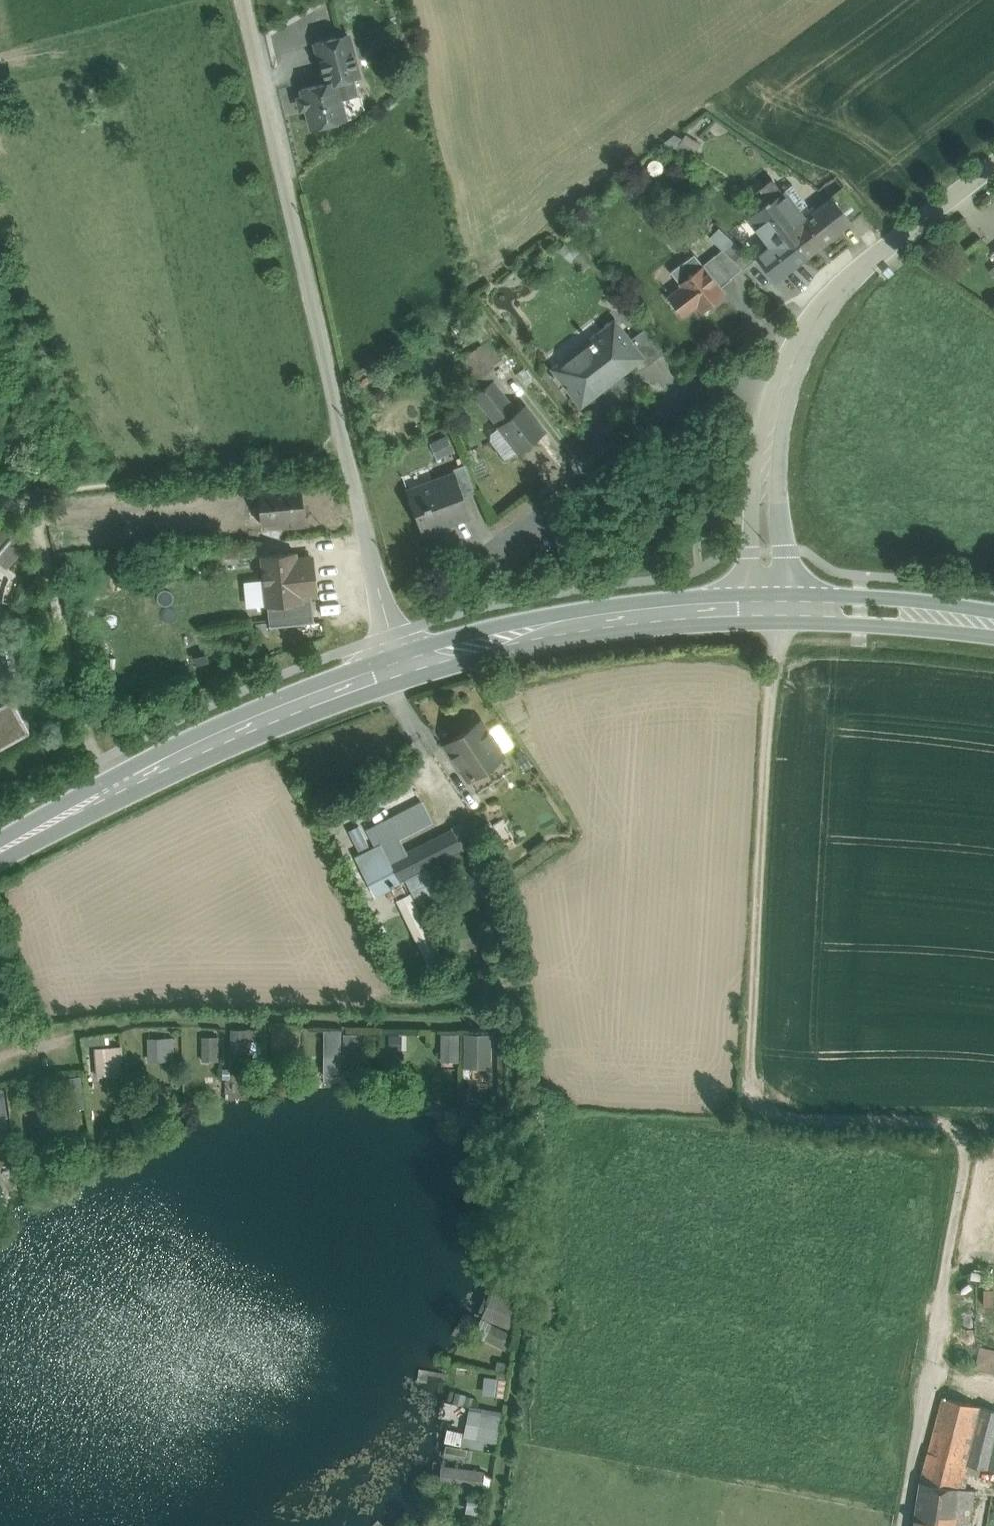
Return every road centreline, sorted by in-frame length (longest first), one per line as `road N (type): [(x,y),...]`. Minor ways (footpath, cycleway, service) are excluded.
road 1 (track): [(937,1359),(967,1151),(962,1135),(942,1122),(770,1115),(757,1112),(749,1094),(771,650),(765,607)]
road 2 (unclassified): [(403,666),(377,583),(253,0)]
road 3 (tertiary): [(0,851),(169,761),(403,666)]
road 4 (tertiary): [(403,666),(616,616),(765,607)]
road 5 (residential): [(786,380),(725,391),(647,434),(571,488),(525,541)]
road 6 (unclassified): [(993,169),(864,269),(823,317),(786,380)]
road 7 (unclassified): [(786,380),(770,440),(765,607)]
road 8 (tertiary): [(765,607),(993,623)]
road 9 (unclassified): [(904,1525),(937,1359)]

